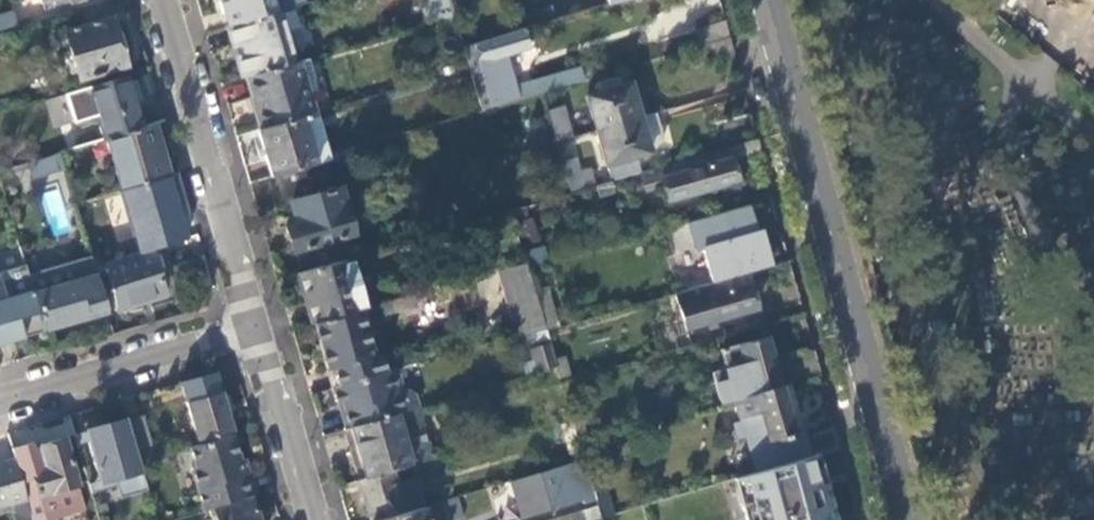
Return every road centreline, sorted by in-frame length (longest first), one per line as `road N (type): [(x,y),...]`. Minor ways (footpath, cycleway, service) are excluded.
road 1 (tertiary): [(771,0),(907,519)]
road 2 (residential): [(162,0),(252,336)]
road 3 (residential): [(0,407),(252,336)]
road 4 (residential): [(252,336),(305,519)]

